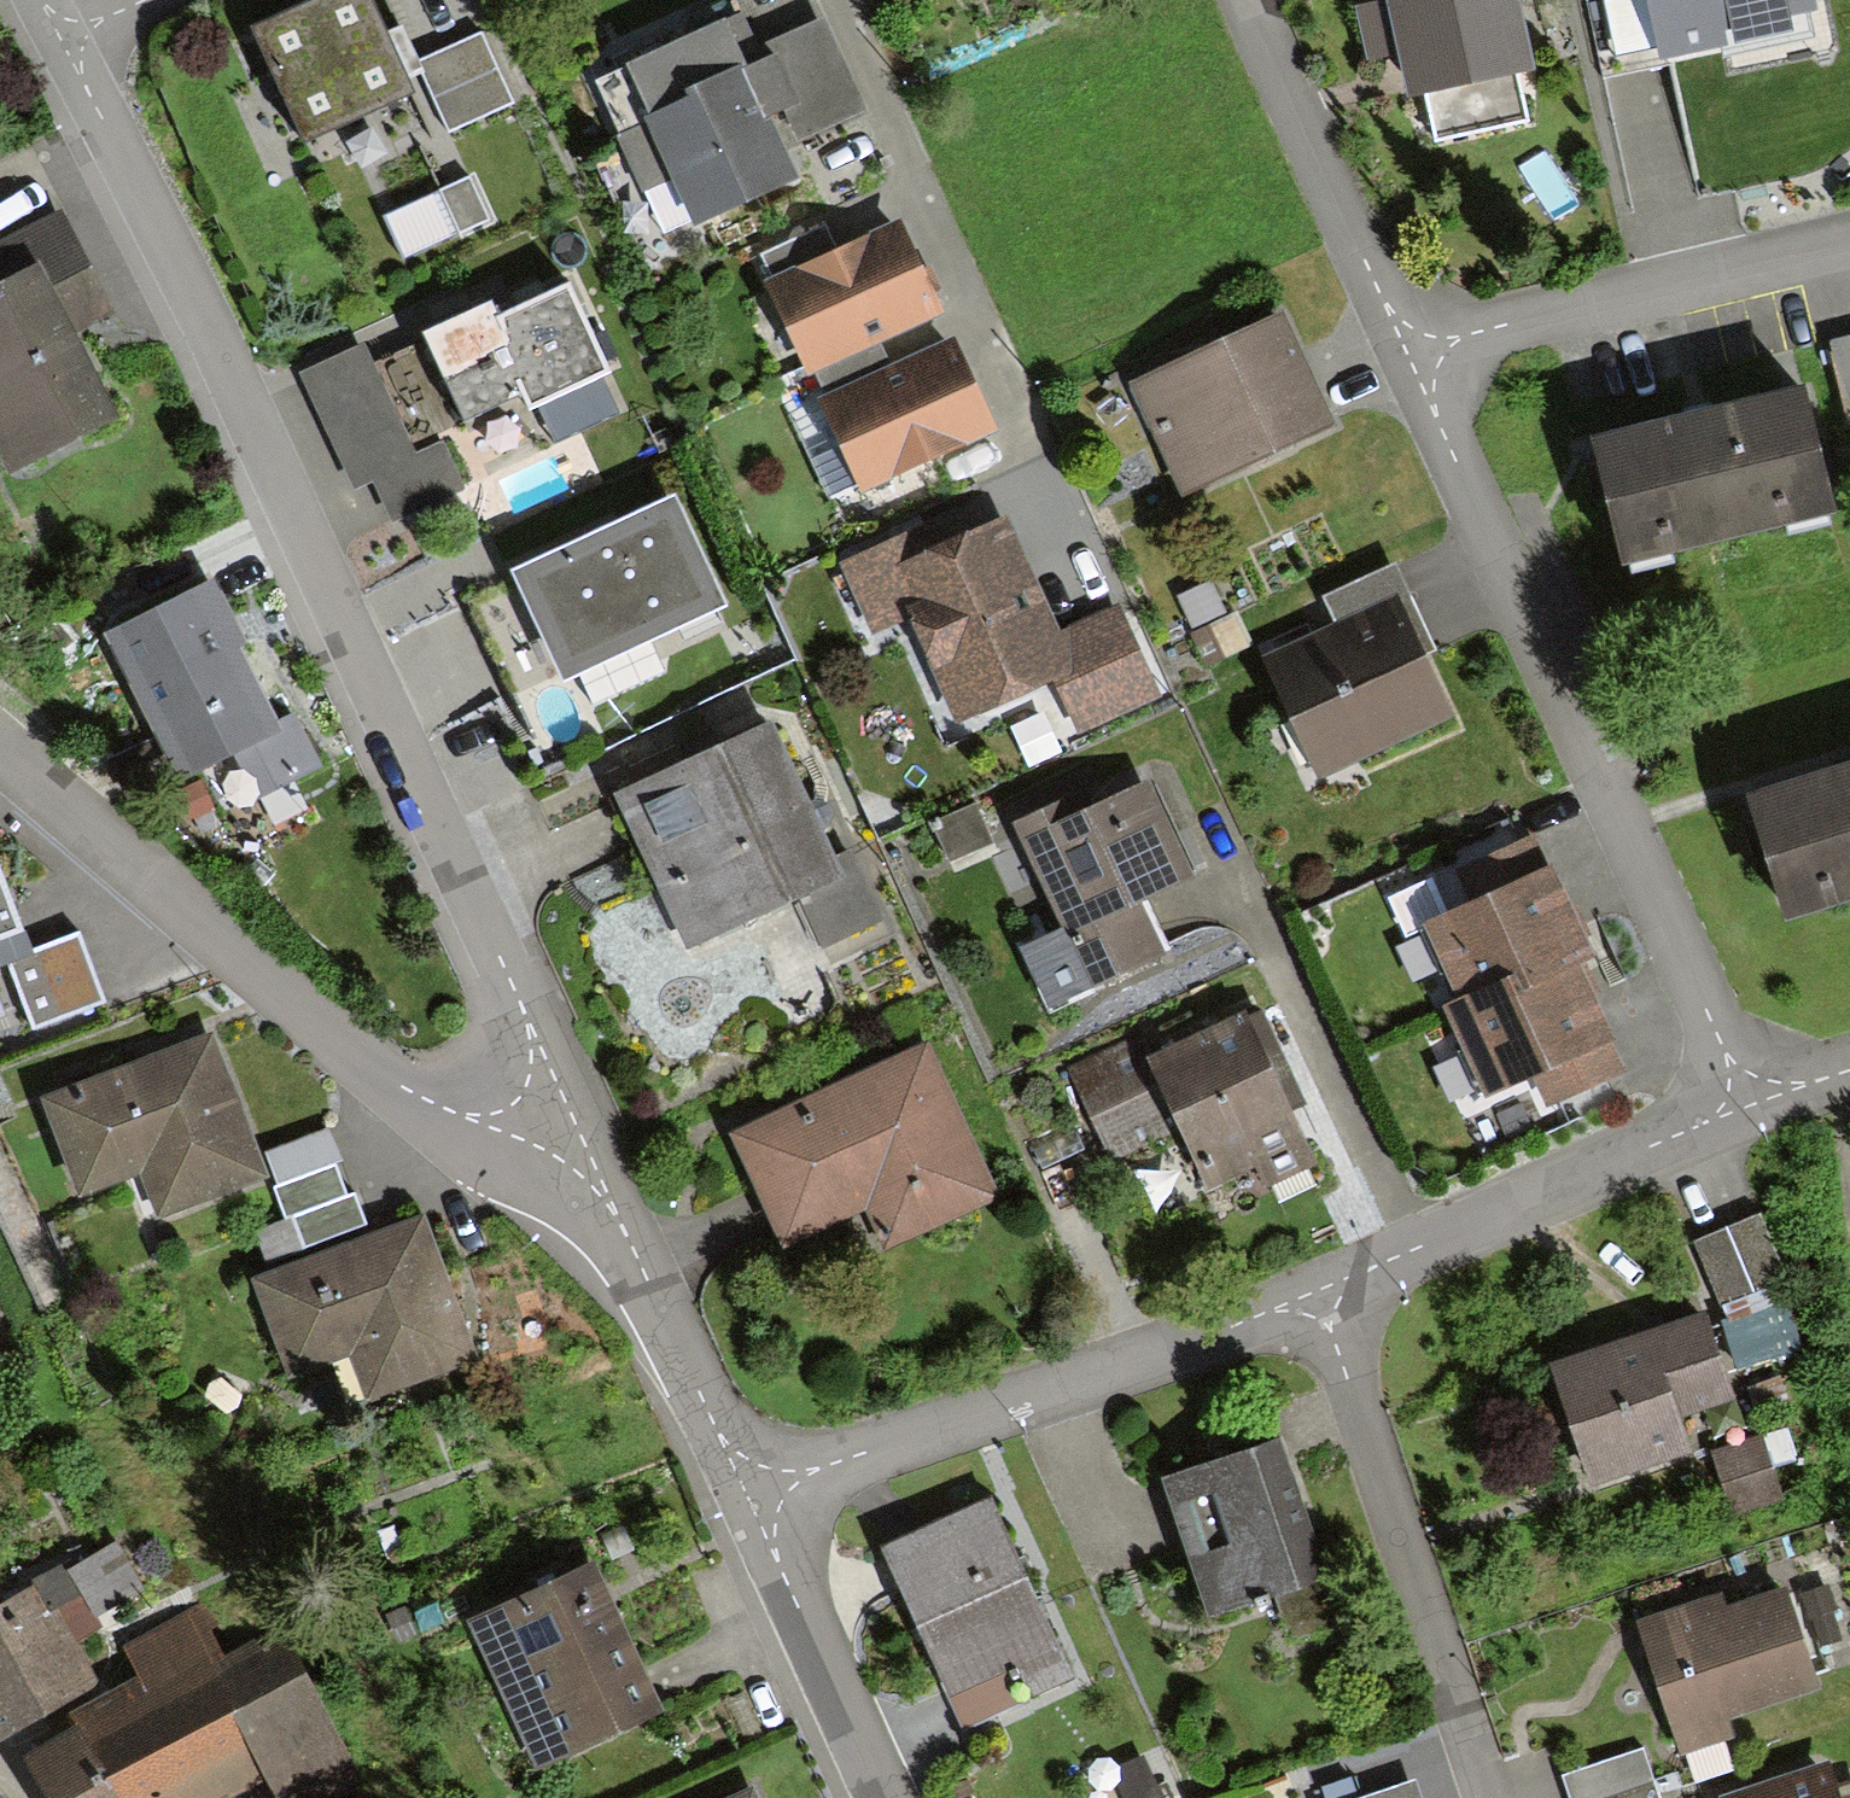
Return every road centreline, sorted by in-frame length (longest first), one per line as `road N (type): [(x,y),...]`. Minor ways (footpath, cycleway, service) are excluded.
road 1 (residential): [(567,1105),(59,39)]
road 2 (residential): [(1415,363),(1727,1116)]
road 3 (residential): [(0,752),(413,1096),(518,1123),(567,1105)]
road 4 (residential): [(748,1500),(1308,1289)]
road 5 (residential): [(1485,1797),(1308,1289)]
road 6 (residential): [(1308,1289),(1727,1116)]
road 7 (residential): [(1415,363),(1849,257)]
road 8 (residential): [(748,1500),(567,1105)]
road 9 (residential): [(1245,0),(1415,363)]
road 10 (residential): [(884,1797),(748,1500)]
road 11 (residential): [(1727,1116),(1849,1070)]

